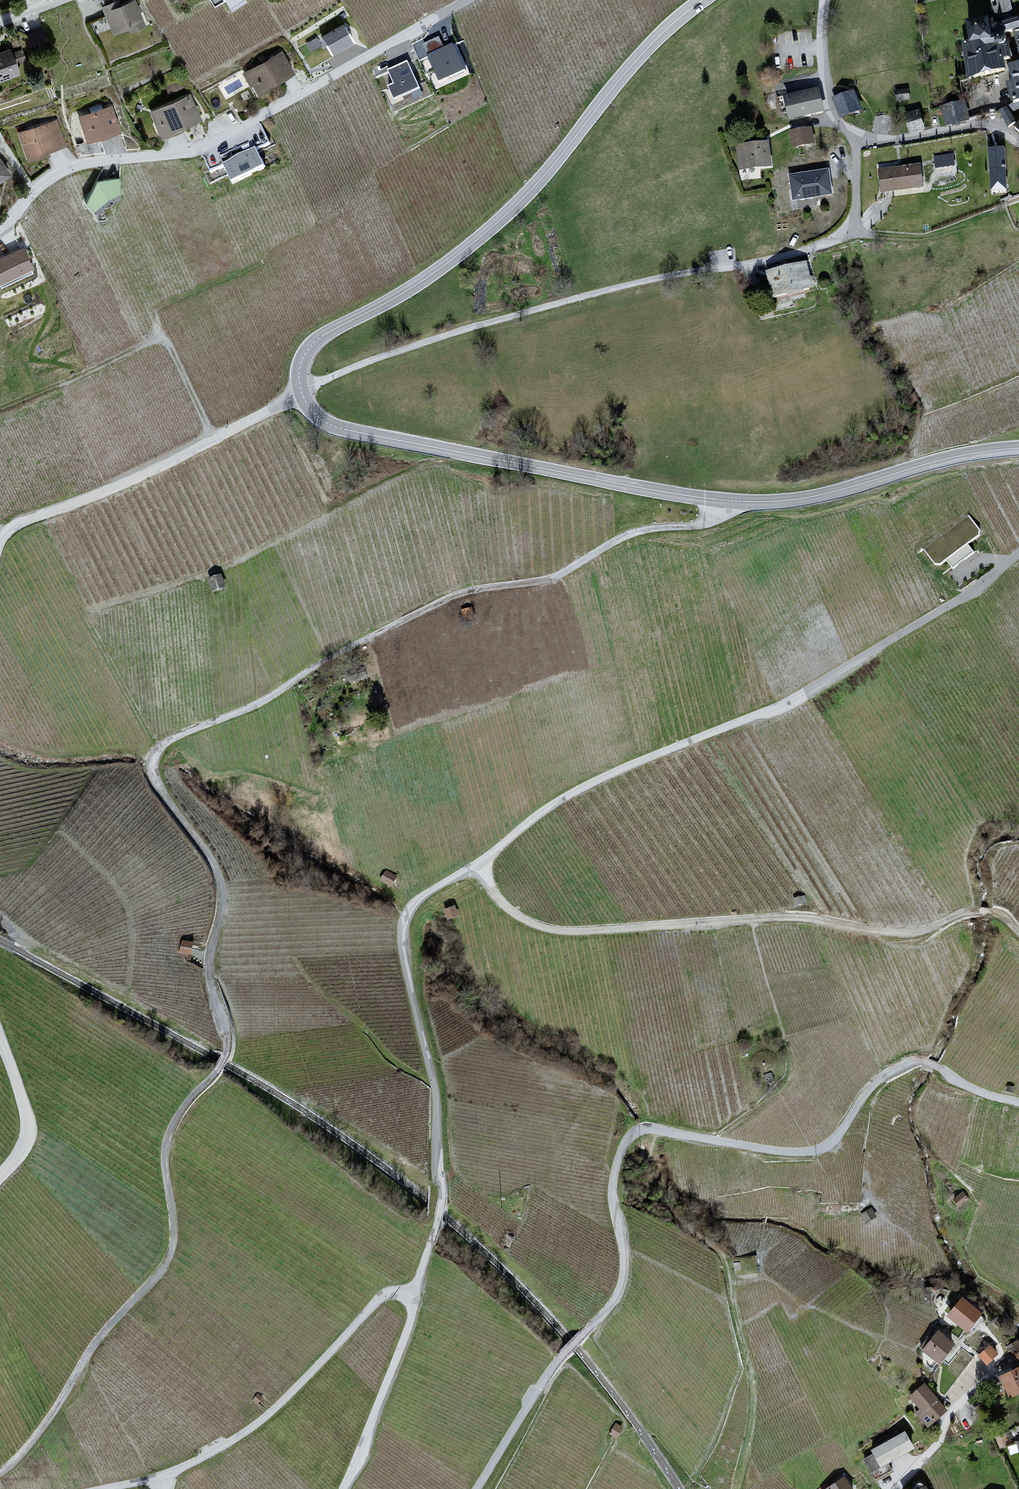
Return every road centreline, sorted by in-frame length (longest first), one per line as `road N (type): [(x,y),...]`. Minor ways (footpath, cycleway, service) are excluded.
road 1 (unclassified): [(717,500),(704,525),(646,531),(548,581),(445,603),(158,751),(157,783),(221,885),(209,970),(227,1051),(163,1148),(170,1253),(85,1356),(33,1442),(0,1473)]
road 2 (unclassified): [(418,1299),(442,1196),(434,1080),(406,983),(410,915),(571,793),(778,708),(972,590),(1018,552)]
road 3 (unclassified): [(477,1488),(552,1366),(619,1295),(624,1266),(612,1199),(627,1139),(656,1130),(779,1151),(827,1146),(870,1089),(913,1061),(1018,1103)]
road 4 (residential): [(301,390),(450,335),(625,287),(817,250),(843,236),(864,137)]
road 5 (track): [(1018,933),(1003,916),(974,911),(898,934),(811,921),(564,933),(512,914),(477,867)]
road 6 (secondary): [(301,390),(307,349),(423,280),(507,213),(645,51),(703,0)]
road 7 (residential): [(464,0),(221,140),(181,153),(61,167),(0,227)]
road 8 (secondary): [(717,500),(341,429),(312,411),(302,394)]
road 9 (unclassified): [(302,394),(0,537)]
road 10 (unclassified): [(418,1299),(389,1295),(372,1304),(270,1414),(160,1479)]
road 11 (secondary): [(1018,448),(951,457),(816,496),(717,500)]
road 12 (unclassified): [(346,1488),(418,1299)]
road 13 (residential): [(1018,141),(993,125),(900,141),(864,137)]
road 14 (residential): [(864,137),(835,124),(821,50),(825,0)]
road 15 (unclassified): [(0,1044),(25,1134),(0,1176)]

